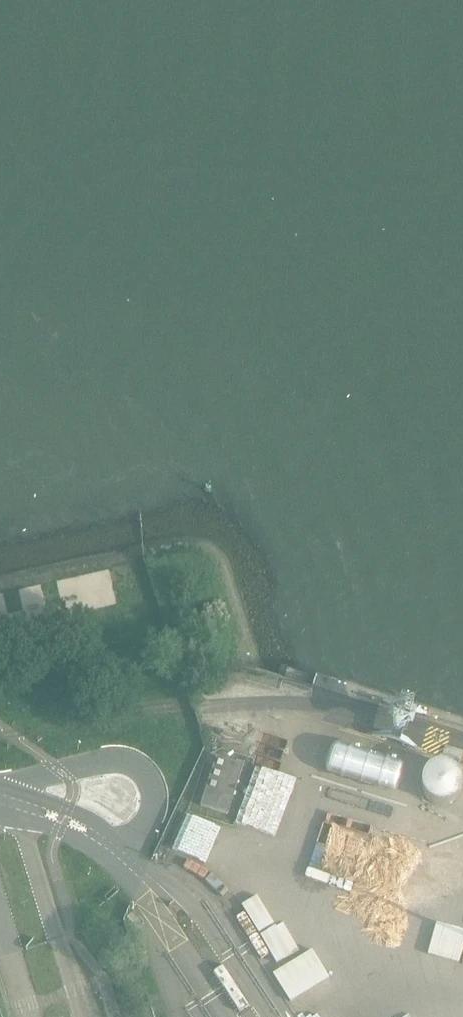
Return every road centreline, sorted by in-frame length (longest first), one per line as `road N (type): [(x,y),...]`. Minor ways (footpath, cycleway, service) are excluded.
road 1 (unclassified): [(110,857),(150,823),(146,780),(132,766),(60,772),(0,799)]
road 2 (tertiary): [(110,857),(62,823),(0,804)]

